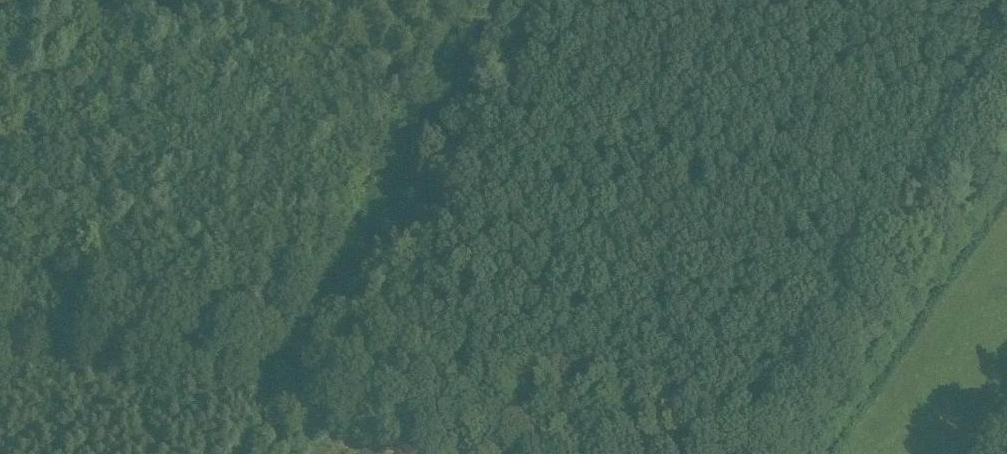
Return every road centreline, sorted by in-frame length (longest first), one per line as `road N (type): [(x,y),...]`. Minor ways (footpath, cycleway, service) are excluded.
road 1 (track): [(339,343),(795,453)]
road 2 (track): [(799,453),(1006,146)]

